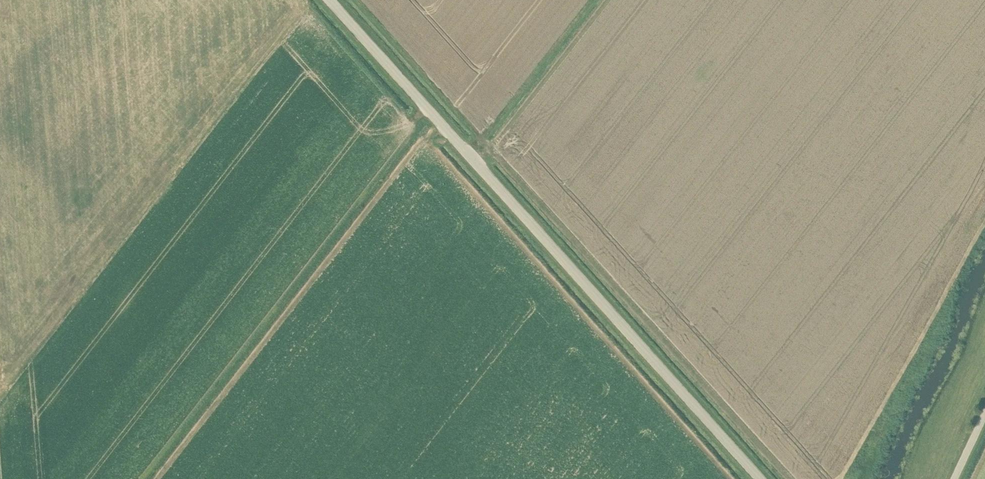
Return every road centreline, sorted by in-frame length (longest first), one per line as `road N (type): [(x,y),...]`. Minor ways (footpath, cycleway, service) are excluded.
road 1 (unclassified): [(760,478),(329,0)]

